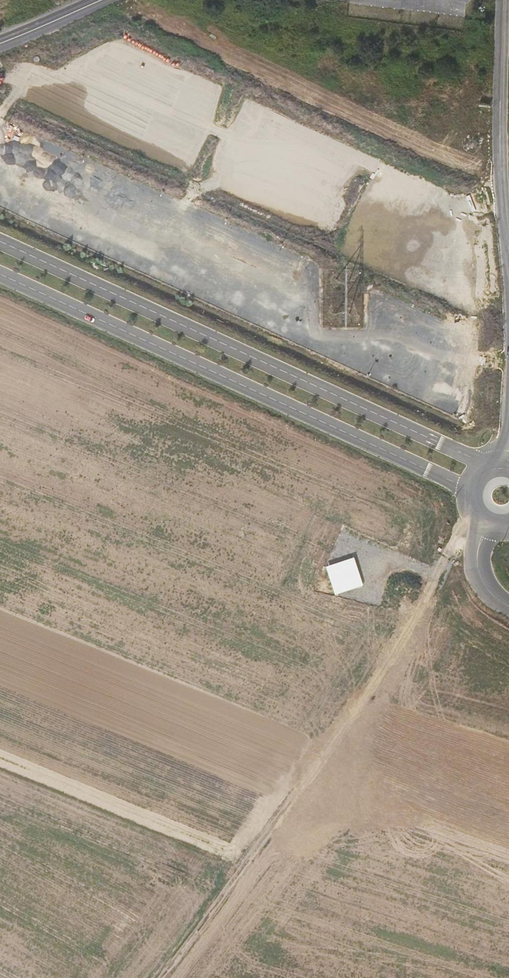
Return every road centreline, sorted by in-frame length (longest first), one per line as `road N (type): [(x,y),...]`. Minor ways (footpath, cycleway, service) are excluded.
road 1 (track): [(155,977),(260,850),(400,645),(464,524),(481,513)]
road 2 (tertiary): [(486,471),(403,424),(0,243)]
road 3 (tertiary): [(0,275),(474,492)]
road 4 (tertiary): [(505,0),(504,200)]

